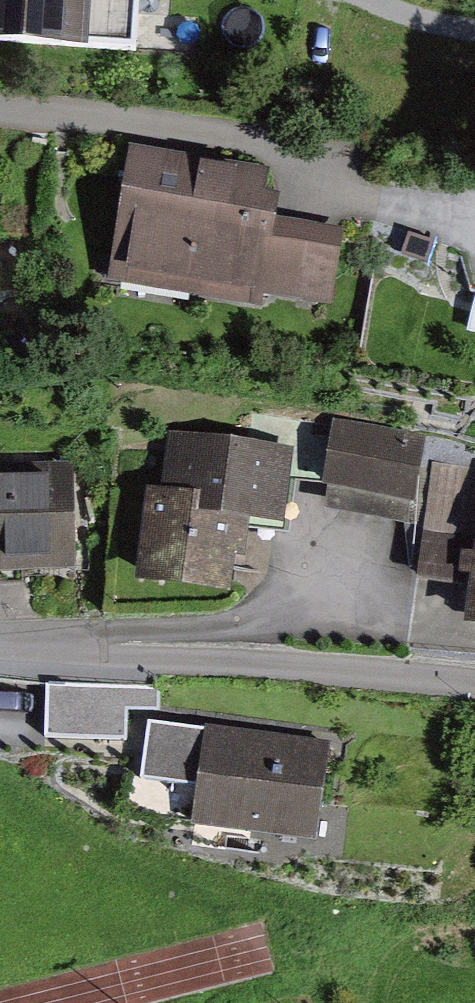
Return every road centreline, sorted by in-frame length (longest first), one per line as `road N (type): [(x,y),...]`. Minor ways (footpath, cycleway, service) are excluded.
road 1 (residential): [(474,680),(0,643)]

